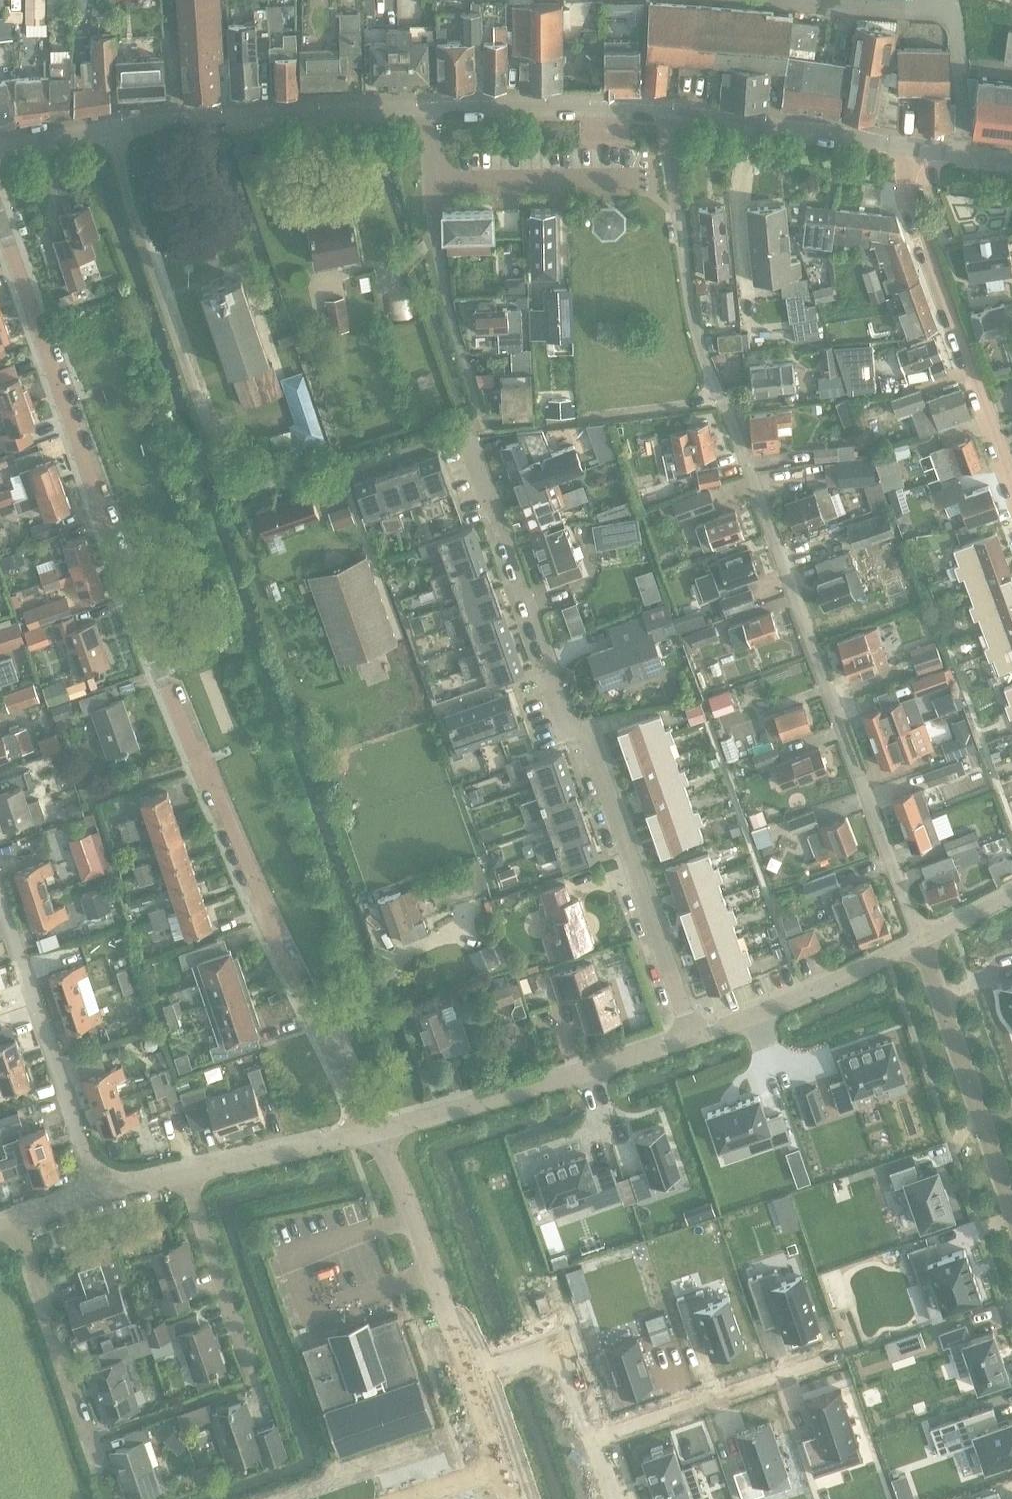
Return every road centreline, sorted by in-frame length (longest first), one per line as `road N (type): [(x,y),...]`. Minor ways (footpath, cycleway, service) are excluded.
road 1 (residential): [(373,1133),(159,673),(0,216)]
road 2 (residential): [(922,940),(694,323),(665,109)]
road 3 (residential): [(690,1037),(593,739),(567,713),(474,436)]
road 4 (residential): [(117,132),(430,105),(665,109)]
road 5 (residential): [(226,479),(124,184),(117,132)]
road 6 (residential): [(1011,484),(913,210),(898,145)]
road 7 (residential): [(373,1133),(690,1037)]
road 8 (residential): [(100,1195),(0,896)]
road 9 (residential): [(922,940),(1011,1206)]
road 10 (residential): [(952,10),(689,0)]
road 11 (residential): [(466,1370),(413,1218),(373,1133)]
road 12 (residential): [(838,1355),(598,1440)]
road 13 (residential): [(690,1037),(922,940)]
road 14 (residential): [(93,1454),(18,1223)]
road 15 (residential): [(665,109),(898,145)]
road 16 (residential): [(258,1384),(186,1175)]
road 17 (residential): [(466,1370),(563,1337),(598,1440)]
road 18 (residential): [(186,1175),(373,1133)]
road 19 (residential): [(960,154),(952,10)]

